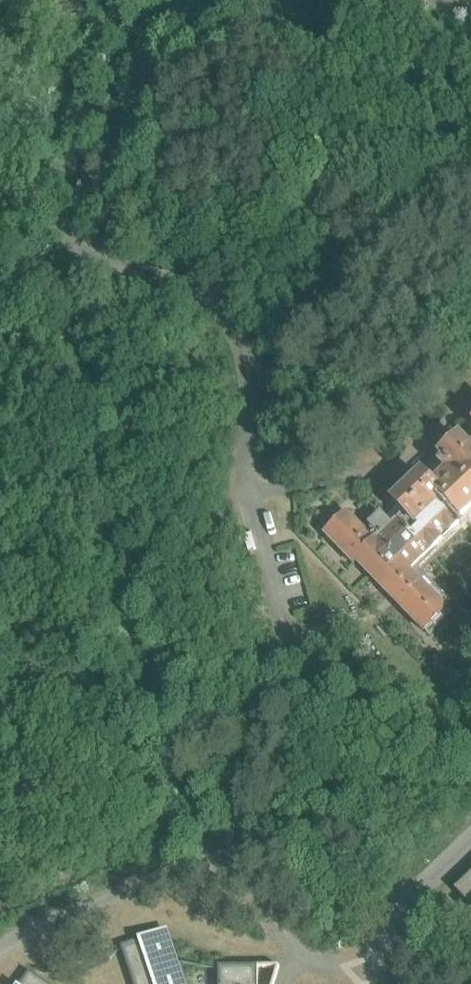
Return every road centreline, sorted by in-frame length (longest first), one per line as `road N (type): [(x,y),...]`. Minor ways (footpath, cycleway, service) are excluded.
road 1 (residential): [(187,0),(129,49),(65,166),(60,199),(65,229),(82,250),(207,295),(231,326),(242,347),(249,490)]
road 2 (residential): [(249,490),(396,463),(470,398)]
road 3 (residential): [(367,983),(377,944),(470,843)]

